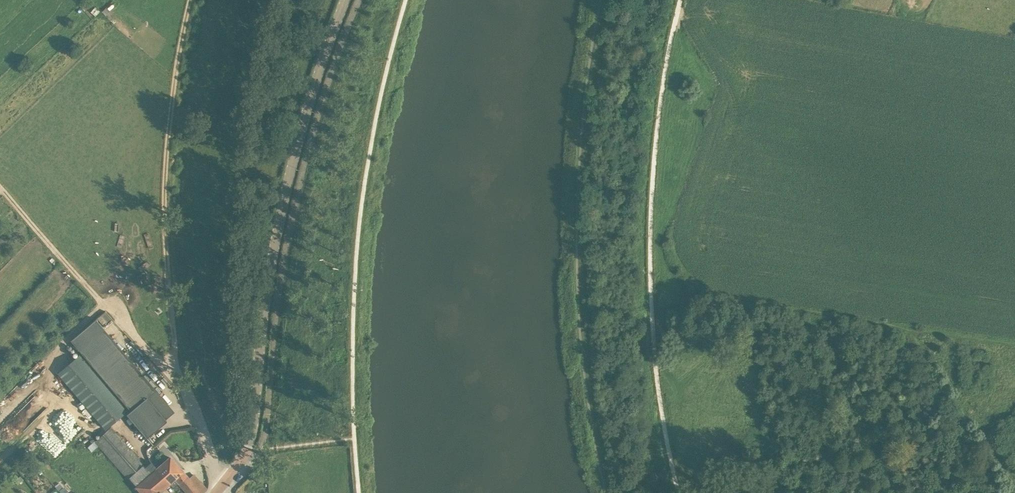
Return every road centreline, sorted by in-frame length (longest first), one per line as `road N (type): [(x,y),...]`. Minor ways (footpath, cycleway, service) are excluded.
road 1 (tertiary): [(216,492),(244,458),(255,427),(274,243),(302,124),(348,0)]
road 2 (unclassified): [(678,492),(648,279),(663,79),(680,0)]
road 3 (track): [(179,378),(164,222),(190,0)]
road 4 (track): [(179,378),(149,352),(120,302),(108,300),(50,360),(48,393)]
road 5 (track): [(103,303),(0,184)]

